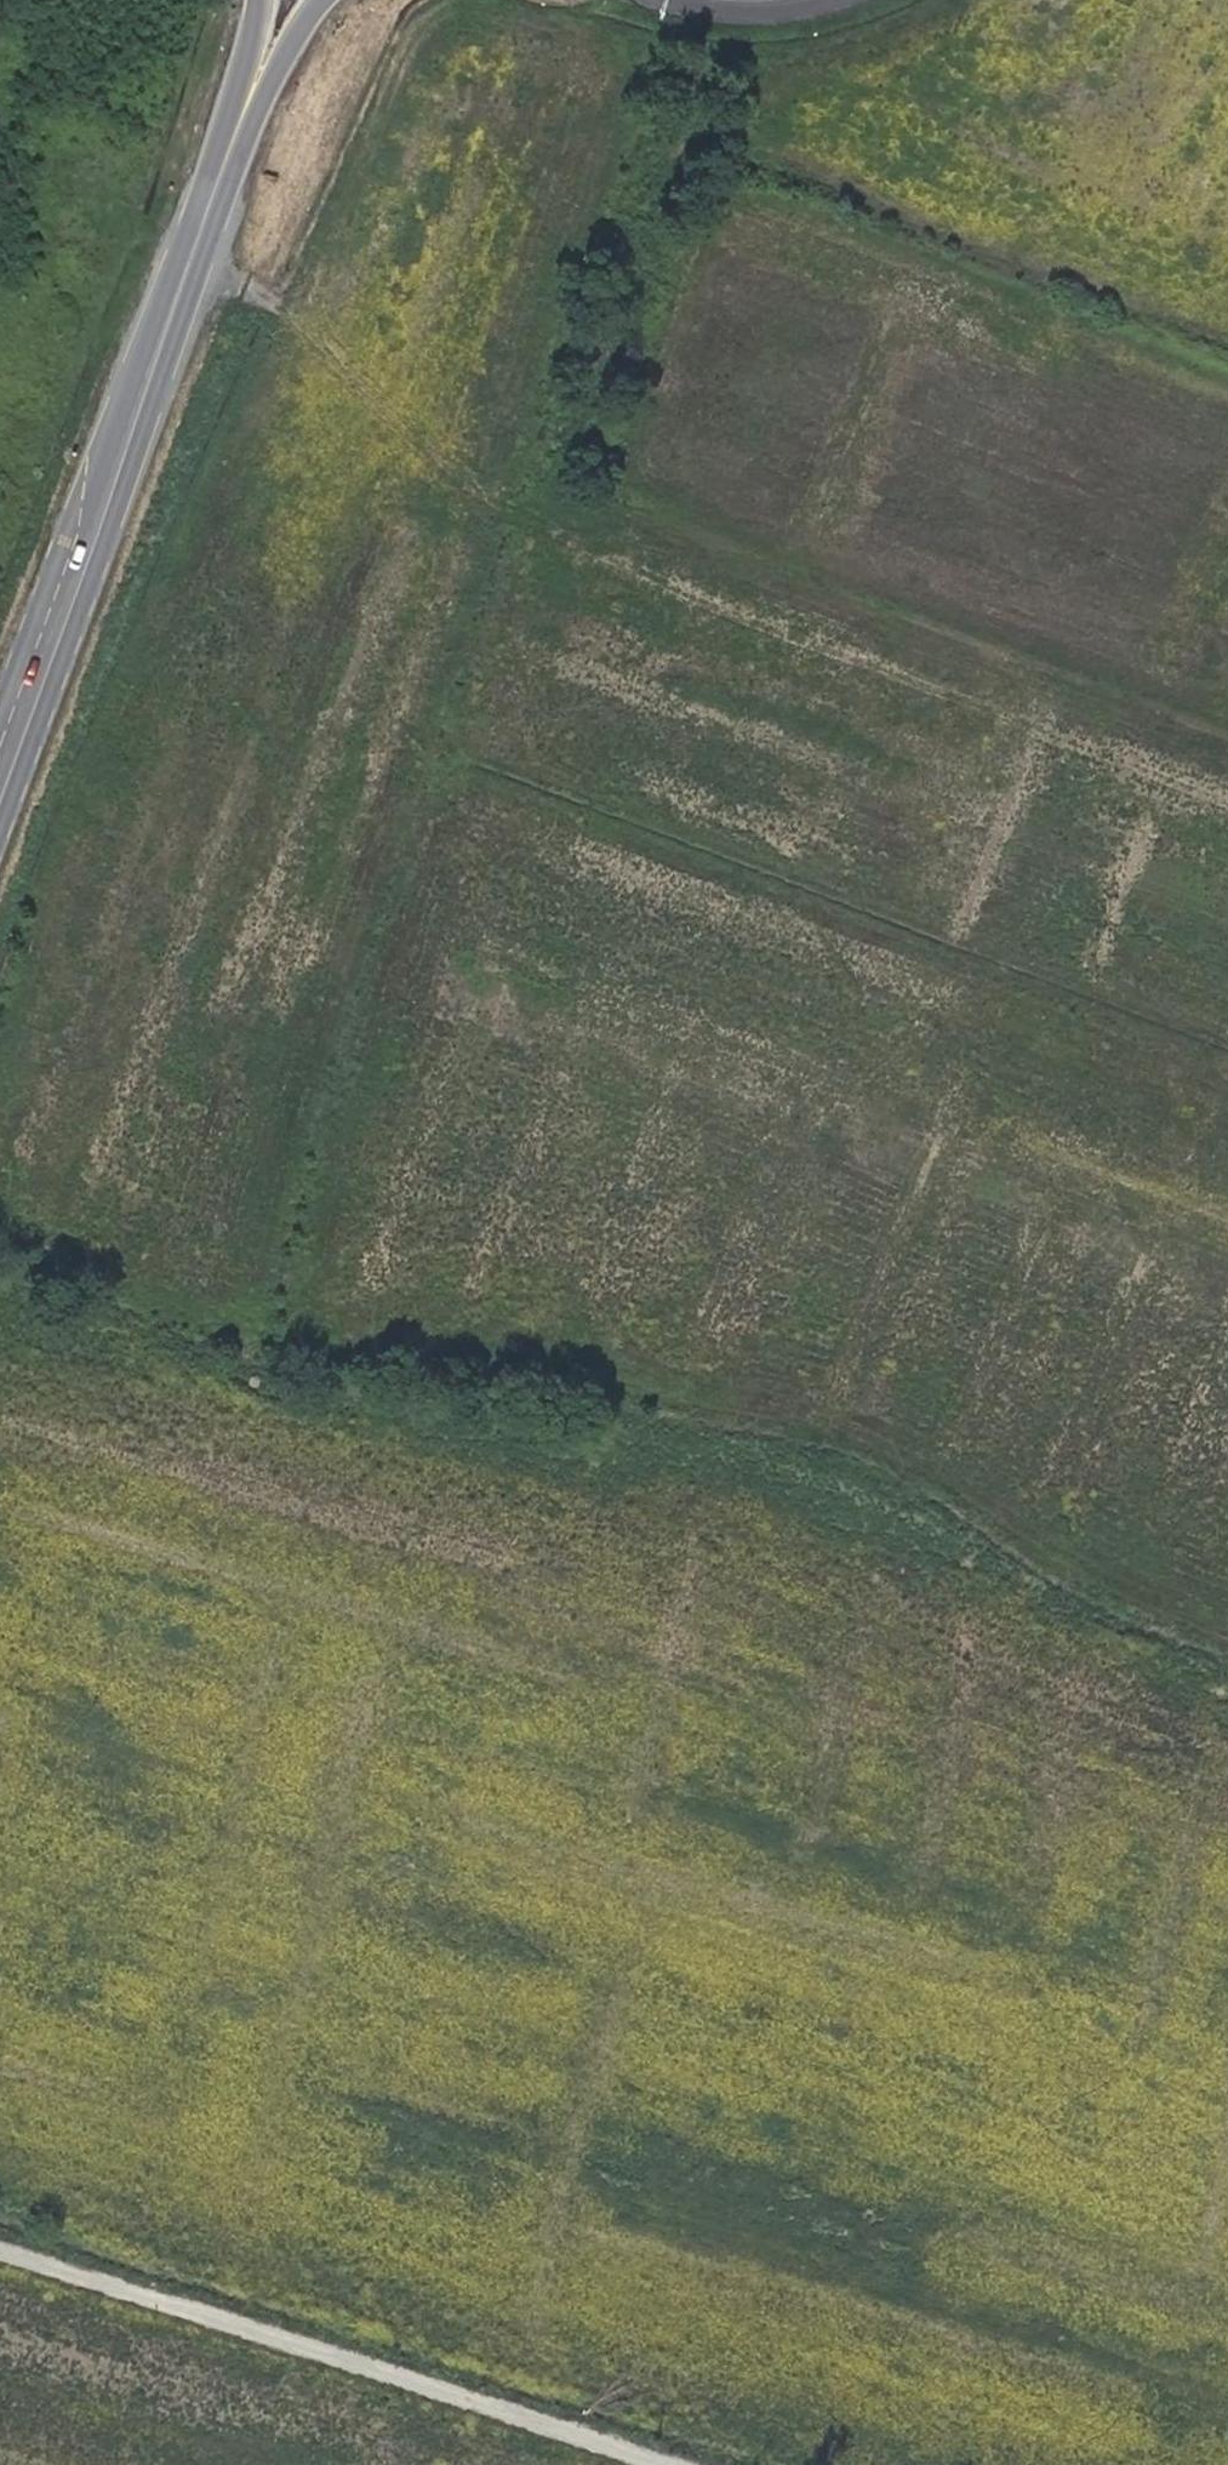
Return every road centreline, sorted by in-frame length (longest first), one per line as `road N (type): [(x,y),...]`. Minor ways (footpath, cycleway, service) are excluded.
road 1 (tertiary): [(0,765),(282,0)]

